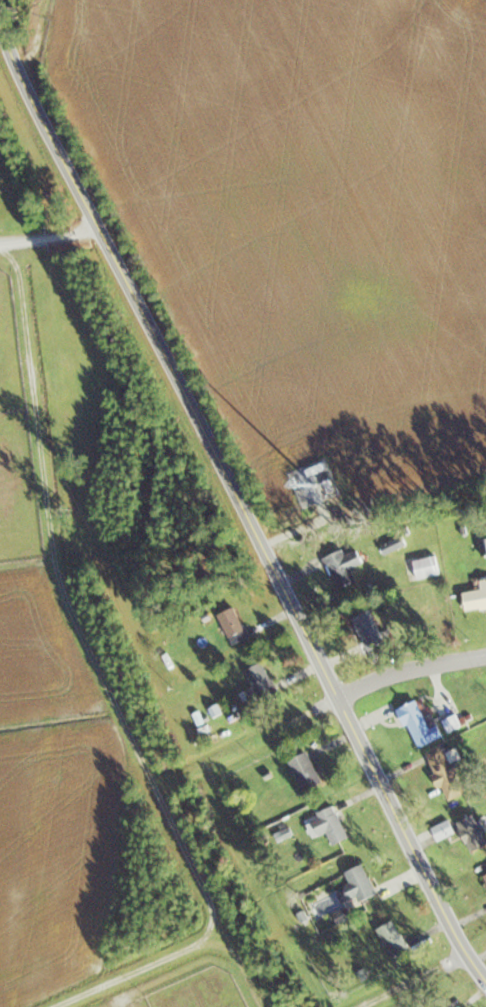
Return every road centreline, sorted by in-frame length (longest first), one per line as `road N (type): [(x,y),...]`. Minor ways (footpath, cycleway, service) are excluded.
road 1 (tertiary): [(268,545),(39,100),(0,6)]
road 2 (tertiary): [(485,972),(268,545)]
road 3 (residential): [(485,658),(345,698)]

